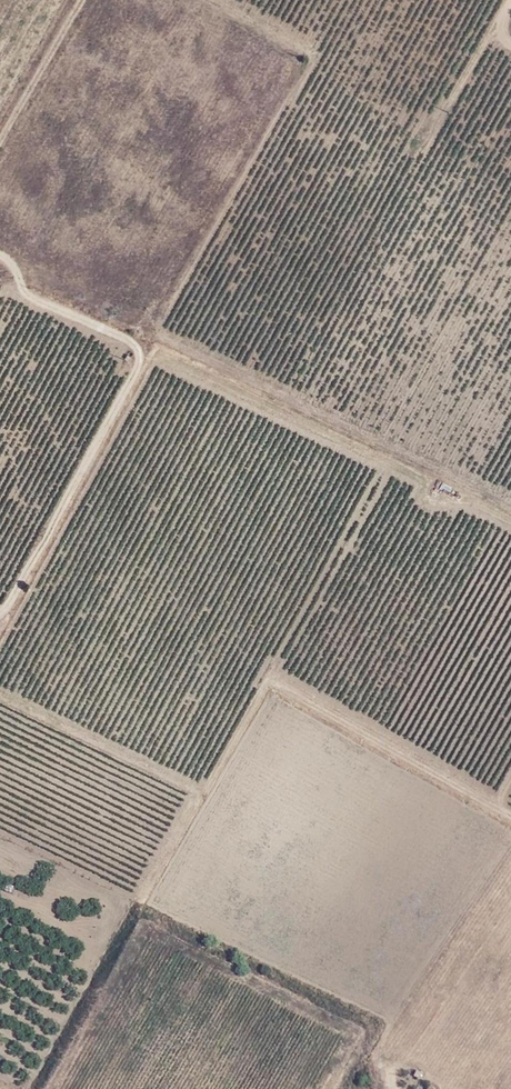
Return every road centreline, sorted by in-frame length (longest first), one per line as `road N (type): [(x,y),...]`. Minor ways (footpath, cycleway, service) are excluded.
road 1 (track): [(0,251),(16,258),(26,292),(138,343),(138,367),(15,603),(0,614)]
road 2 (track): [(510,817),(275,685)]

